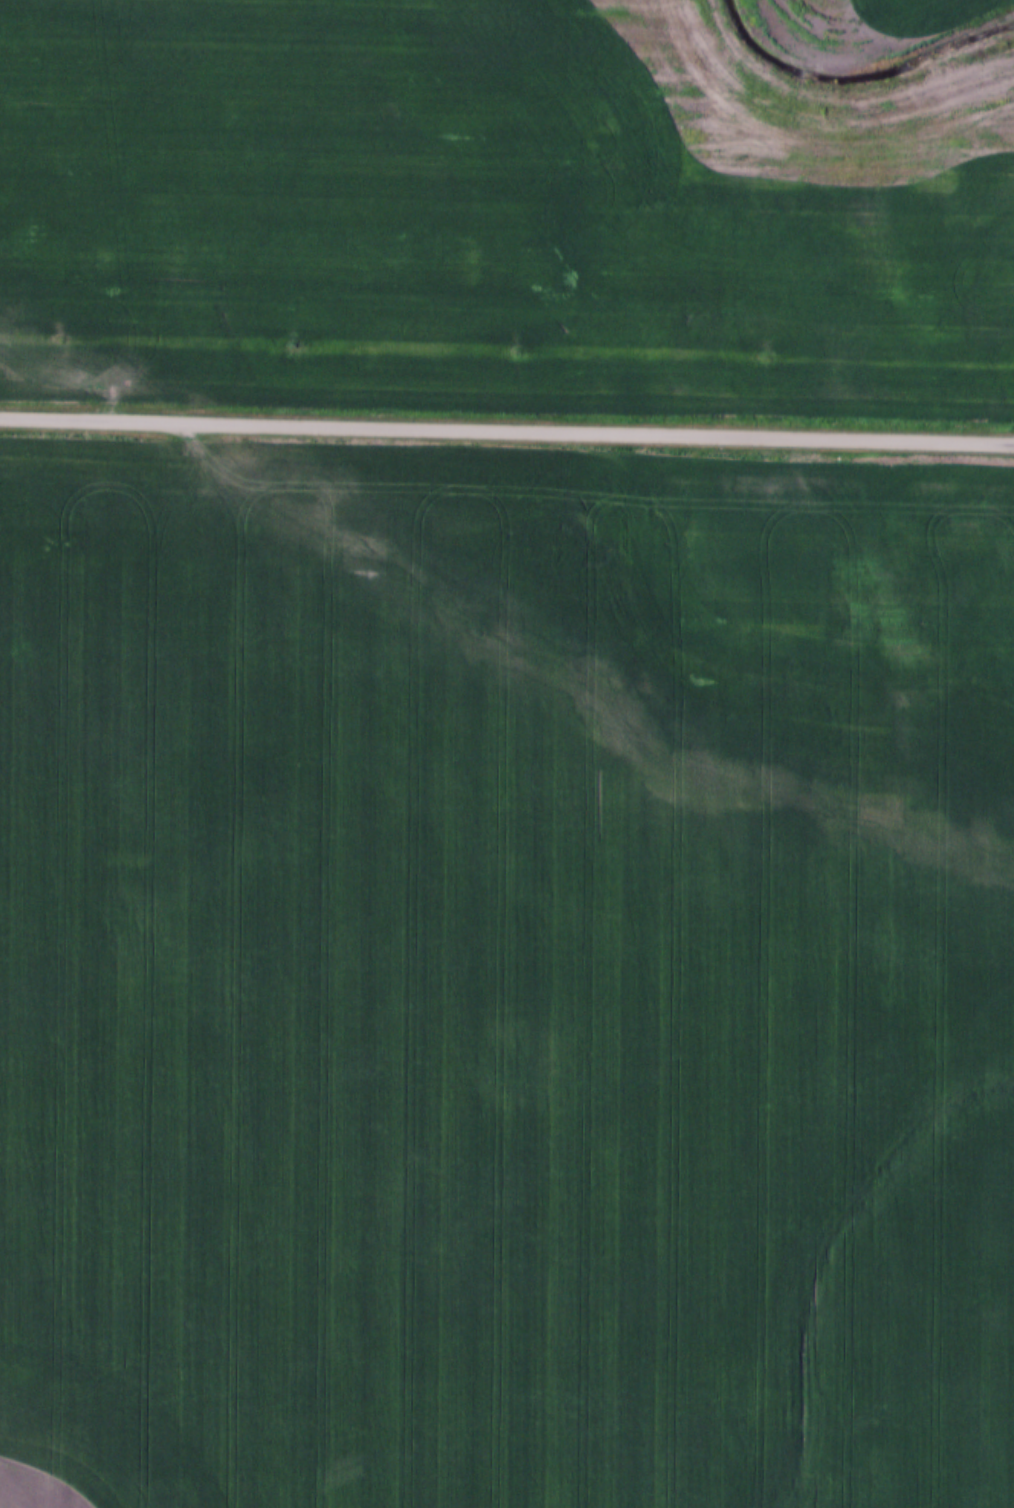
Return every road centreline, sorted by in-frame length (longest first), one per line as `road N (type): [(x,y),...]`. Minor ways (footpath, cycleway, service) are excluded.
road 1 (residential): [(0,417),(1013,441)]

